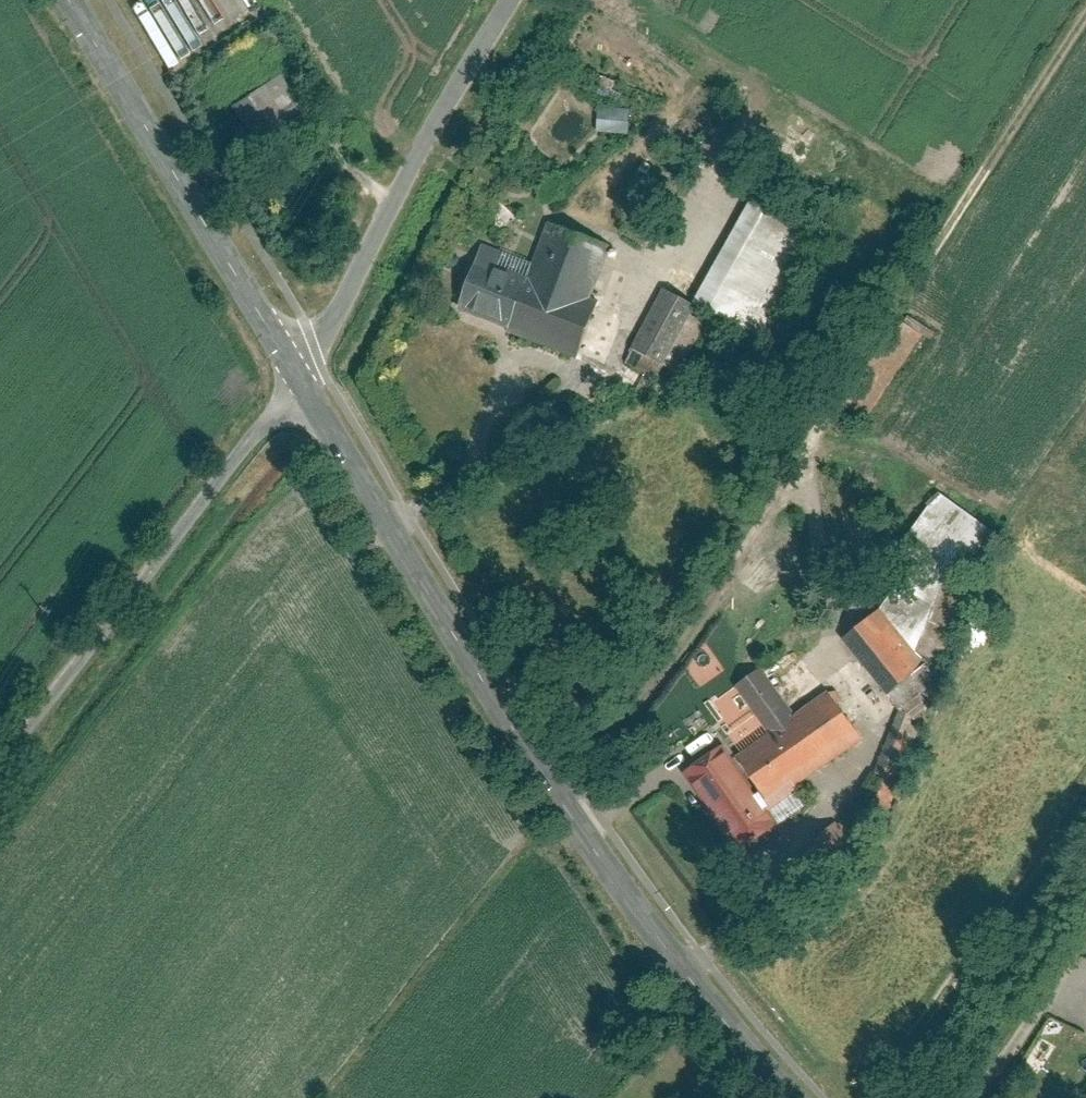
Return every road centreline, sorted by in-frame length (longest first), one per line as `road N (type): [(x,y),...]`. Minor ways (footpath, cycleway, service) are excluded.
road 1 (tertiary): [(302,375),(542,773),(702,1003),(794,1097)]
road 2 (track): [(0,761),(302,375)]
road 3 (tertiary): [(74,0),(302,375)]
road 4 (residential): [(521,0),(302,375)]

